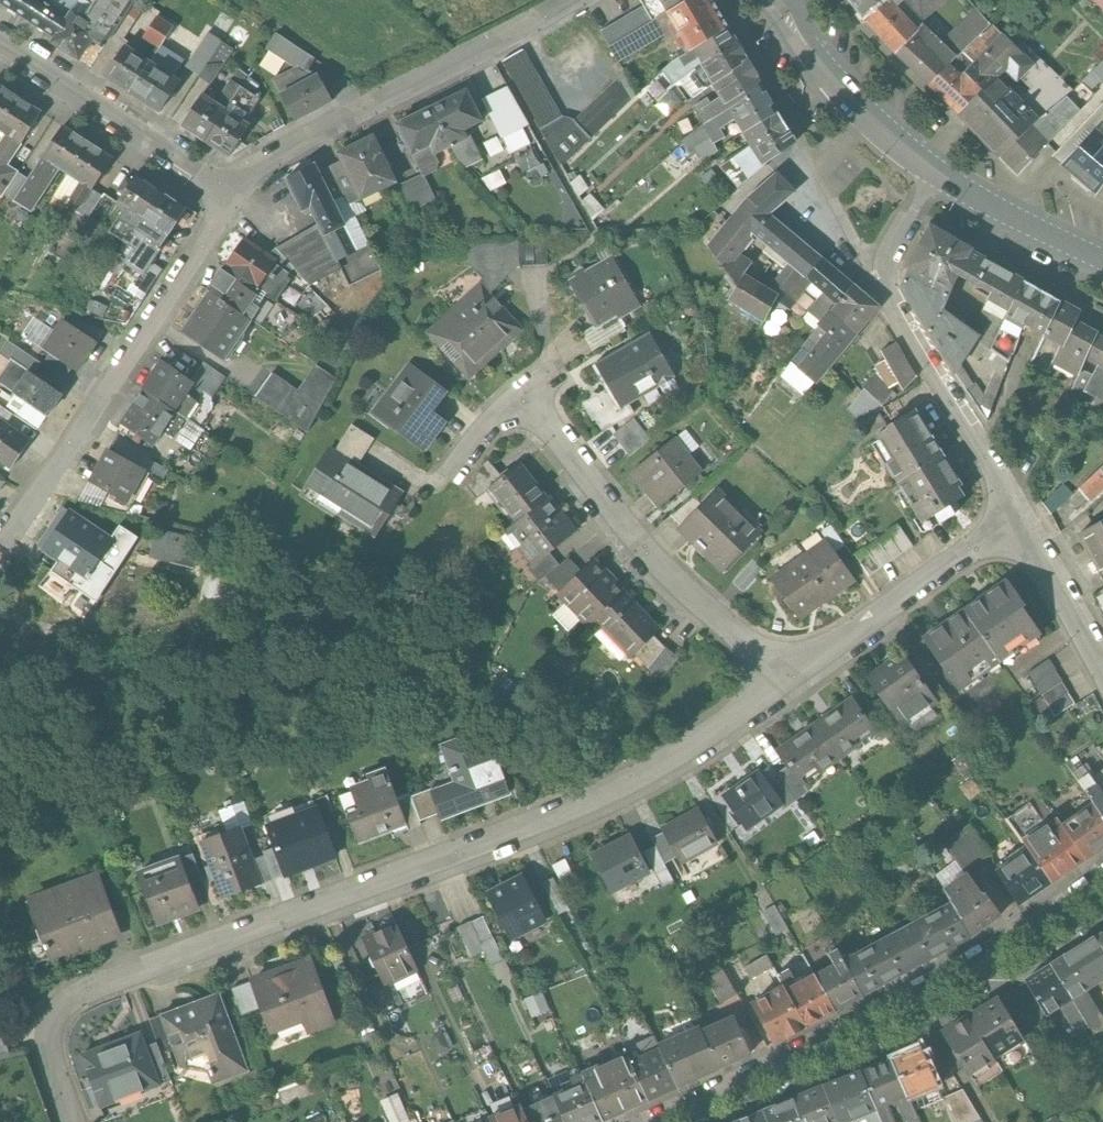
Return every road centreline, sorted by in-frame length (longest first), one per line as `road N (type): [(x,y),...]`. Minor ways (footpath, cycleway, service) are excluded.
road 1 (residential): [(790,678),(671,763),(622,787),(85,994),(60,1010),(49,1033),(74,1121)]
road 2 (residential): [(1102,881),(935,988),(666,1121)]
road 3 (residential): [(236,190),(131,361),(0,543)]
road 4 (residential): [(790,678),(655,562),(517,392)]
road 5 (residential): [(236,190),(262,162),(578,0)]
road 6 (residential): [(1019,521),(897,319),(888,287),(887,263),(930,177)]
road 7 (residential): [(0,40),(236,190)]
road 8 (residential): [(1019,521),(790,678)]
road 9 (residential): [(930,177),(856,109),(777,0)]
road 10 (residential): [(1102,263),(930,177)]
road 11 (residential): [(1019,521),(1102,666)]

